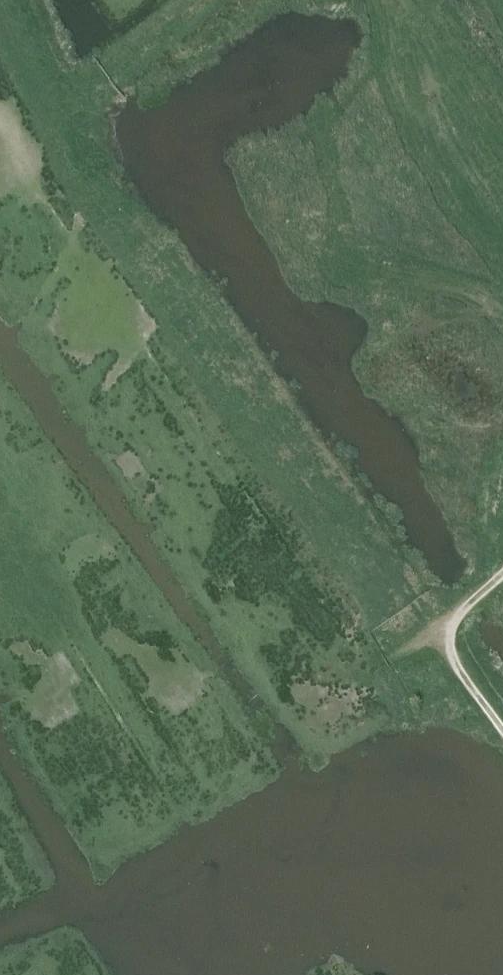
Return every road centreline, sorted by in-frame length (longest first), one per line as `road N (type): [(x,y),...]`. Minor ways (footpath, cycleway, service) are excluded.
road 1 (track): [(502,723),(443,635),(457,616)]

